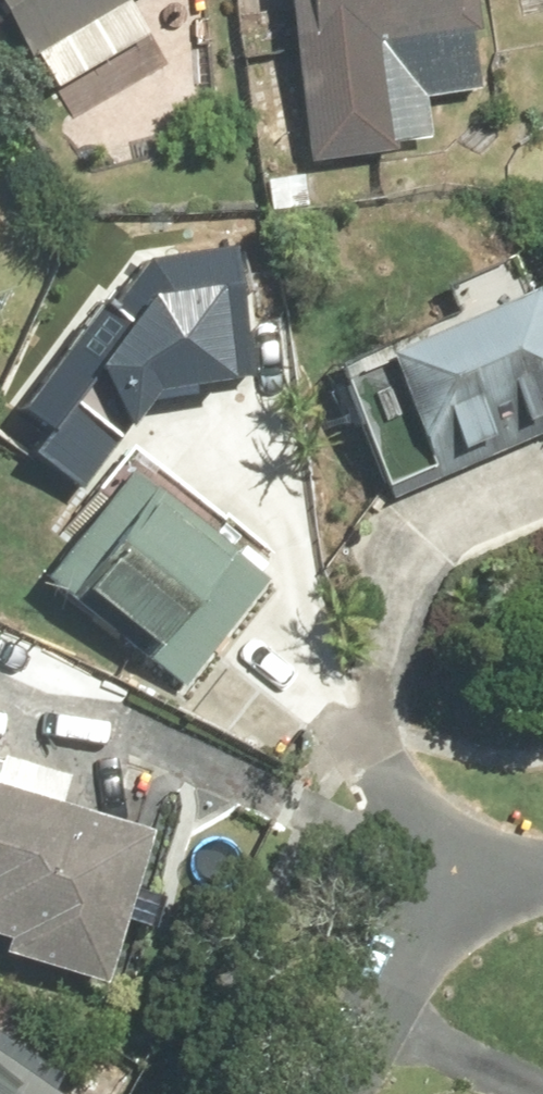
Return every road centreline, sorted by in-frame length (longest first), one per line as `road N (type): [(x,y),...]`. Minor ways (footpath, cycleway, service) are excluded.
road 1 (residential): [(335,1093),(444,907)]
road 2 (residential): [(444,907),(374,771)]

